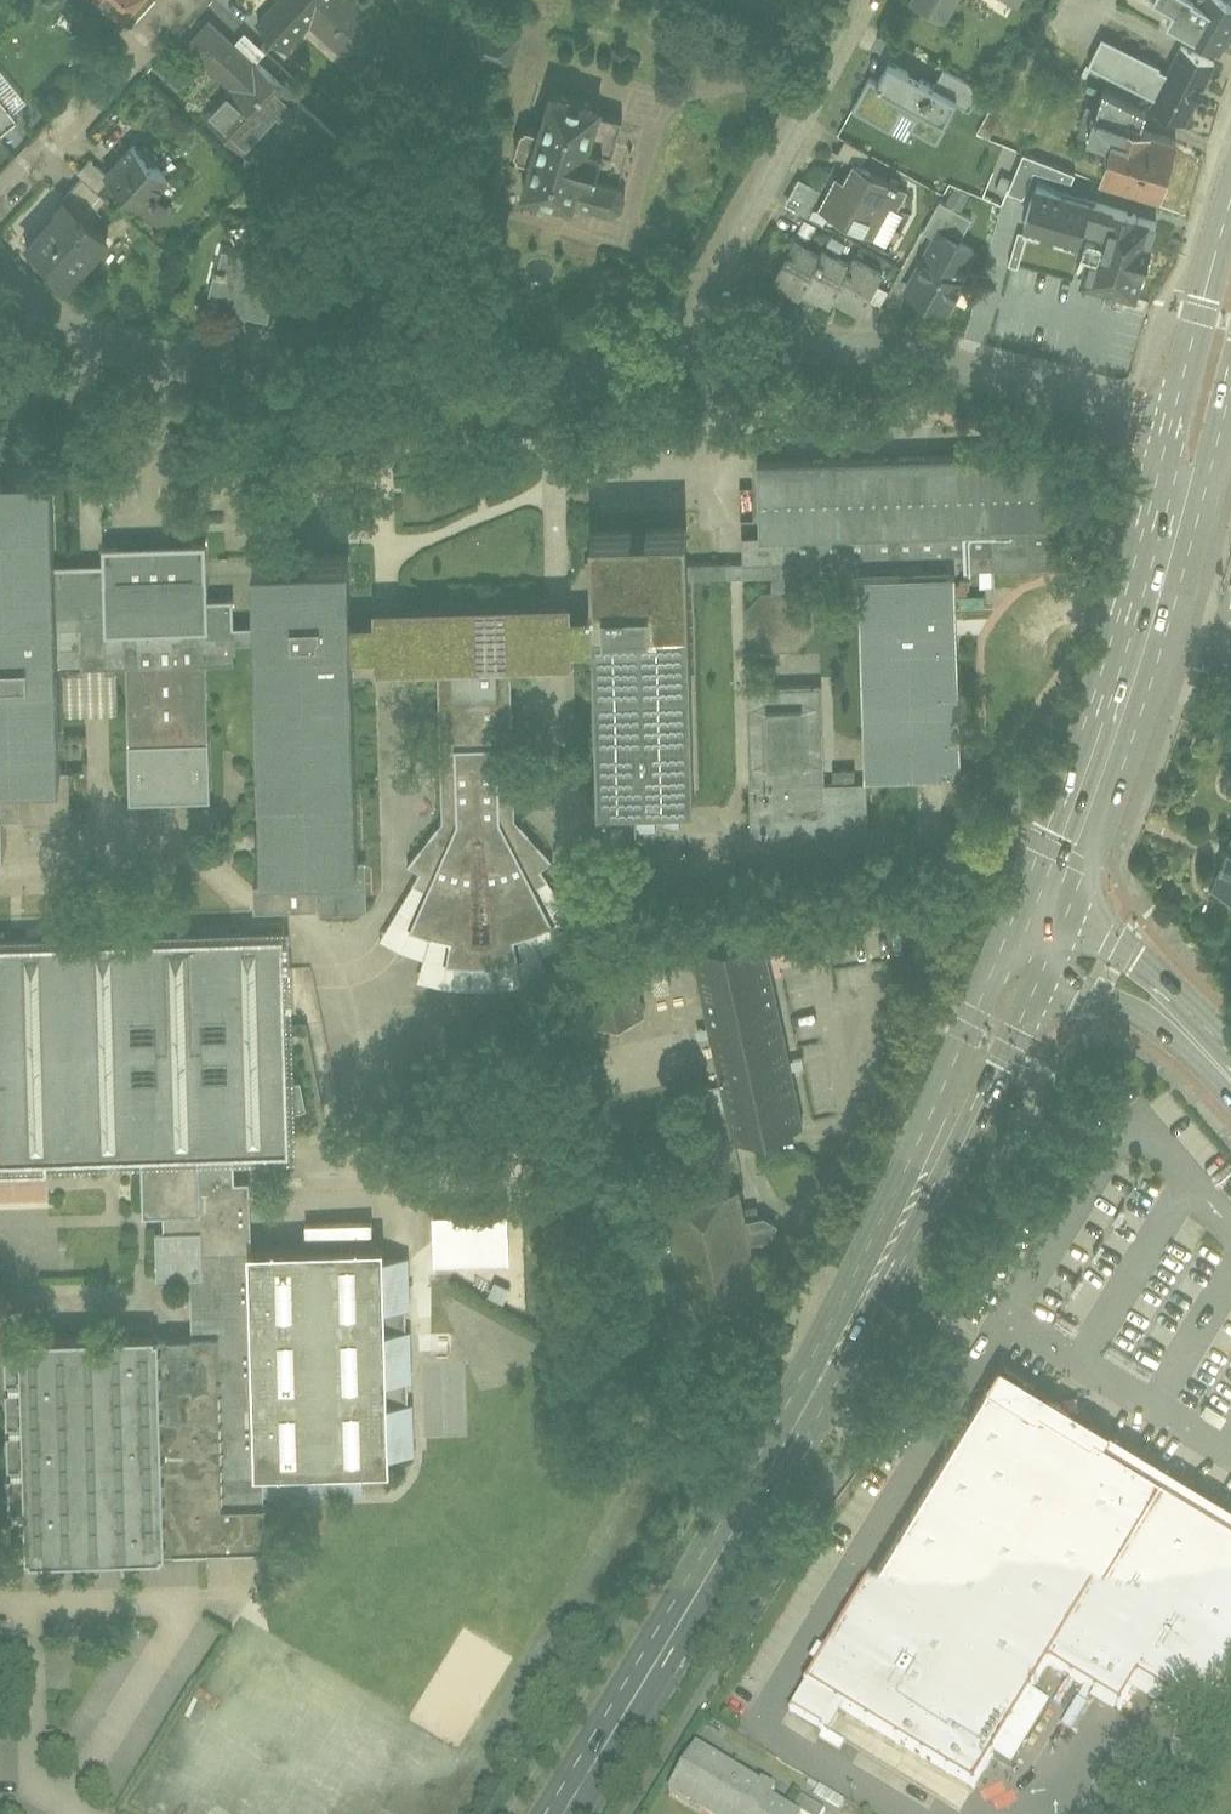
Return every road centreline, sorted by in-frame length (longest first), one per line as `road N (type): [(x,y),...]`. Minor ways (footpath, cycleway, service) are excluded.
road 1 (tertiary): [(1033,938),(734,1505),(551,1813)]
road 2 (residential): [(0,269),(57,327),(127,370),(205,399),(328,412),(654,404)]
road 3 (residential): [(654,404),(995,392),(1198,420)]
road 4 (tertiary): [(1198,420),(1092,796),(1033,938)]
road 5 (residential): [(868,0),(654,404)]
road 6 (residential): [(191,0),(0,219)]
road 7 (tertiary): [(1230,1071),(1114,972),(1033,938)]
road 8 (tertiary): [(1230,300),(1198,420)]

